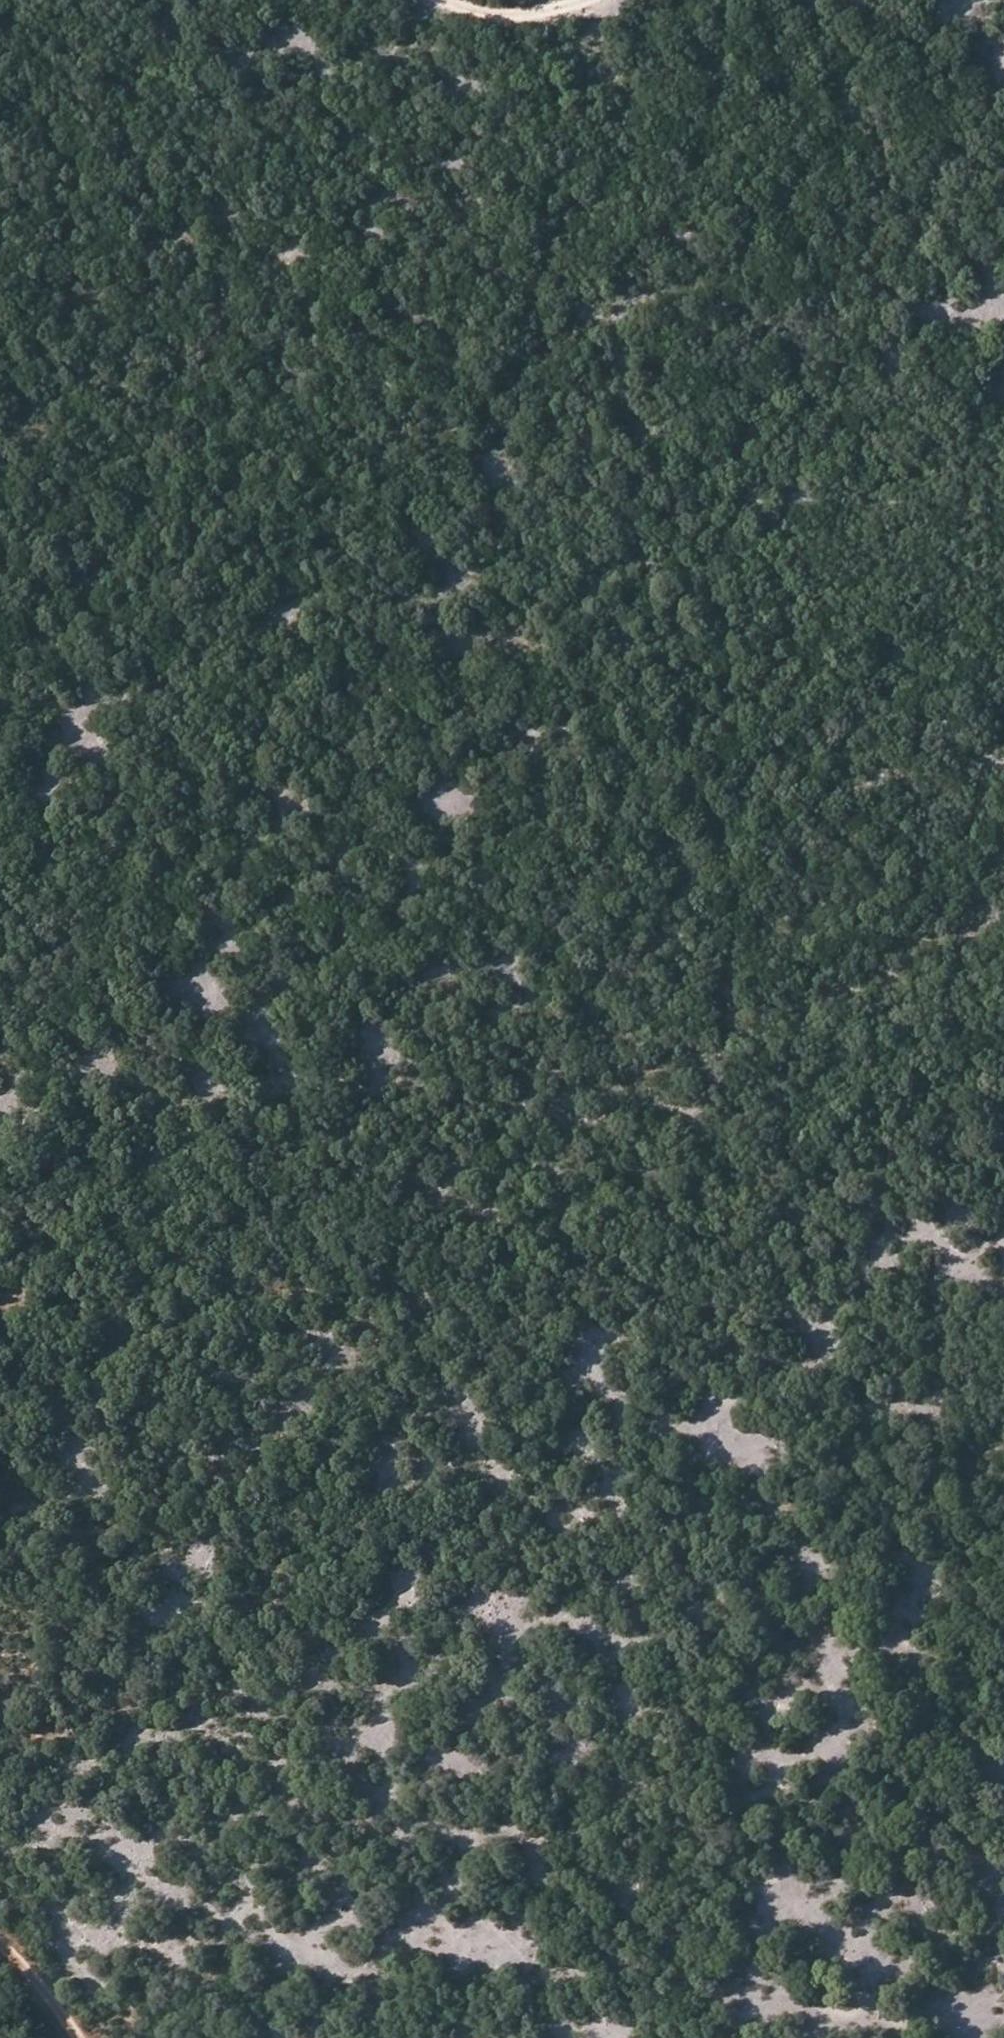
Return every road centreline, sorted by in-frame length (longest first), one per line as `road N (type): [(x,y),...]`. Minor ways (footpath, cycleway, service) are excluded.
road 1 (track): [(0,1941),(35,1971),(77,2037)]

